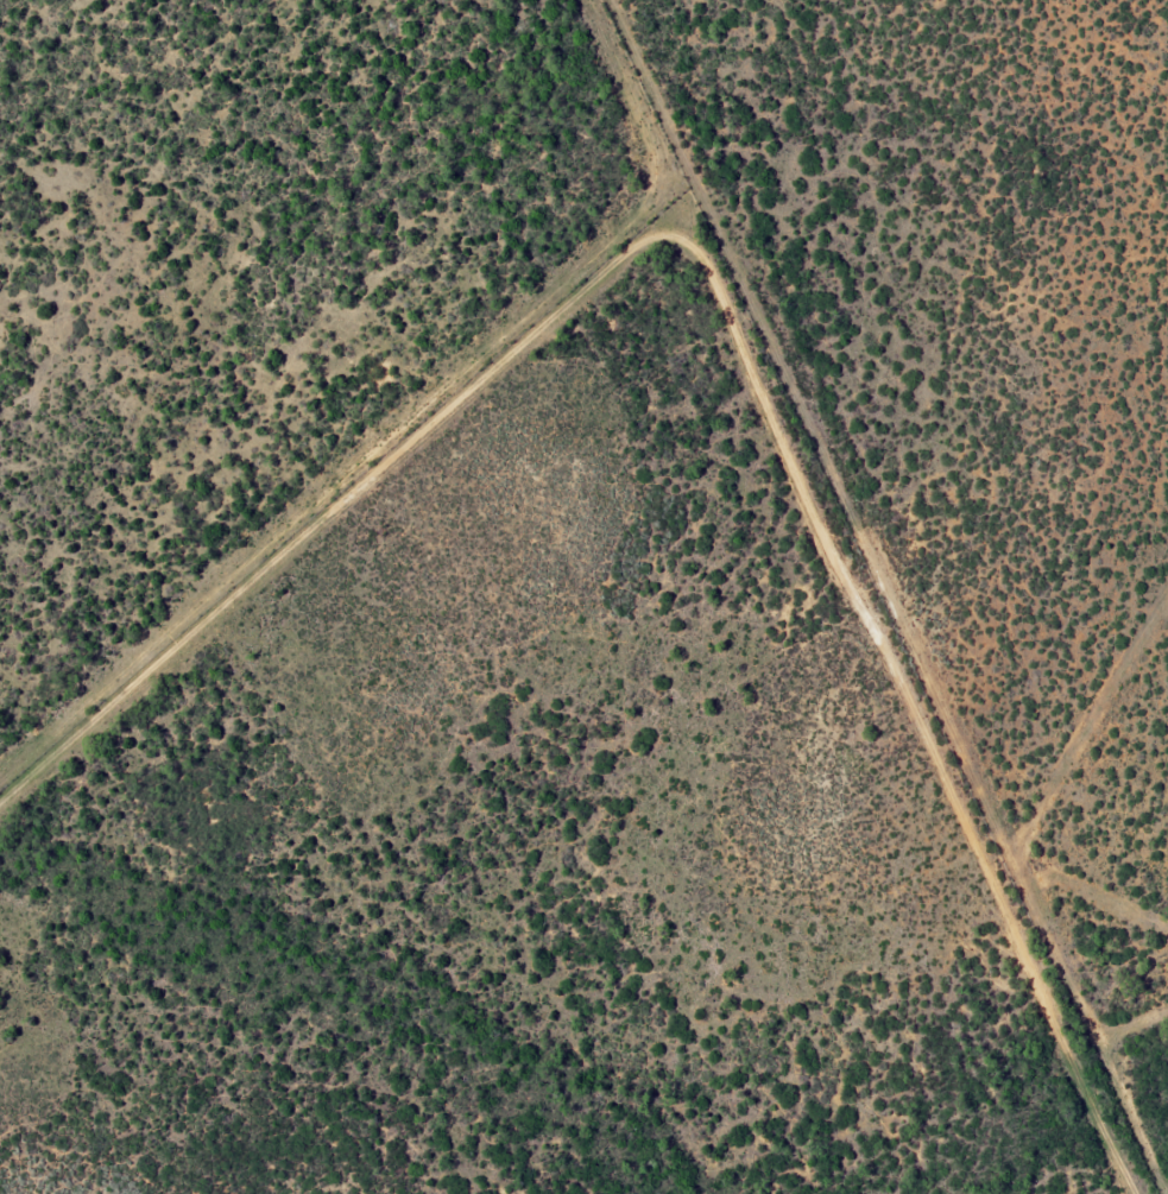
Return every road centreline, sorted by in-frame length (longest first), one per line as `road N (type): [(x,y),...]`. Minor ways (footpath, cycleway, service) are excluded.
road 1 (residential): [(0,844),(593,360),(646,278),(634,215),(546,0)]

